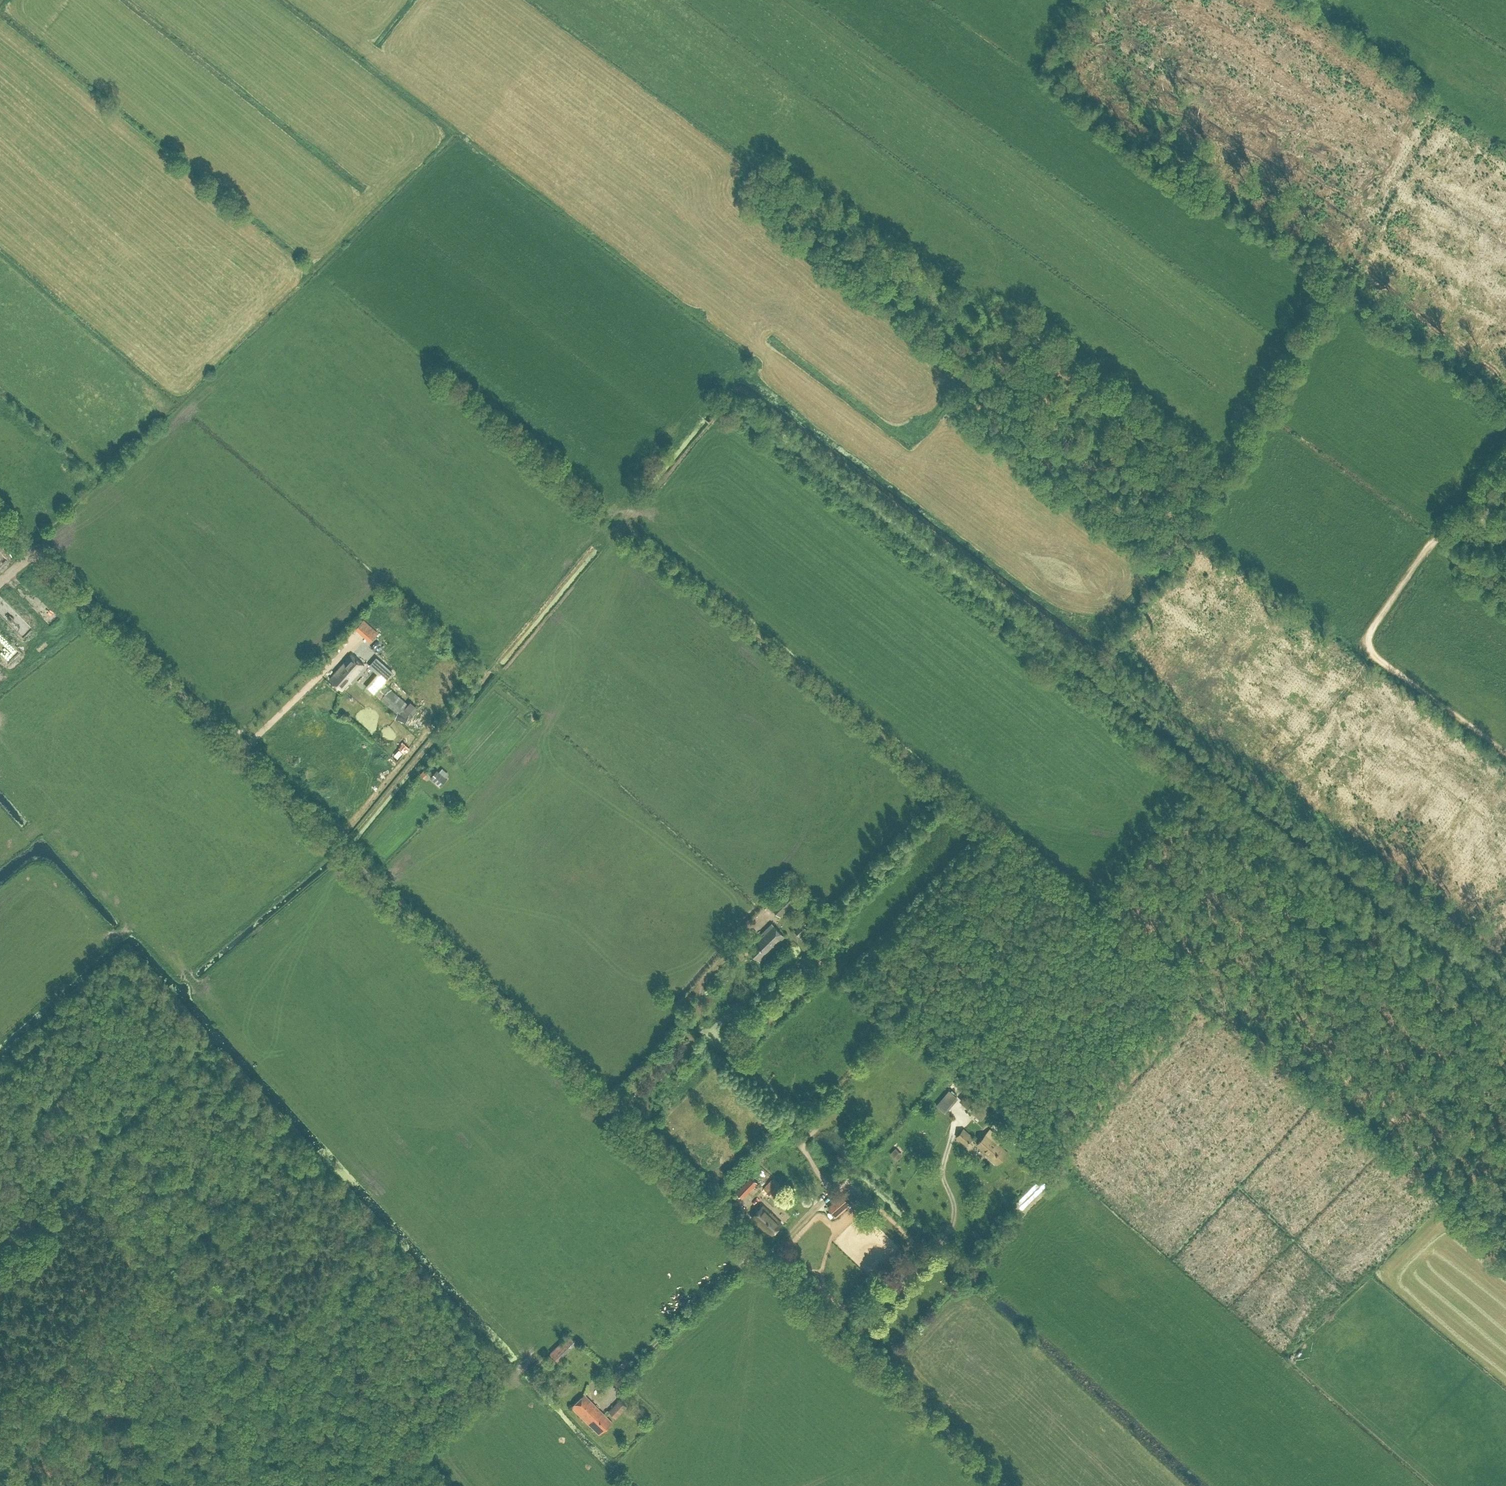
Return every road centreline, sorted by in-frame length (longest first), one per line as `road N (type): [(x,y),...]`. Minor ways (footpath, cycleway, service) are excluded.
road 1 (unclassified): [(1005,1485),(0,518)]
road 2 (track): [(1505,752),(1376,655),(1368,636),(1437,538),(1472,528),(1484,516),(1505,463)]

